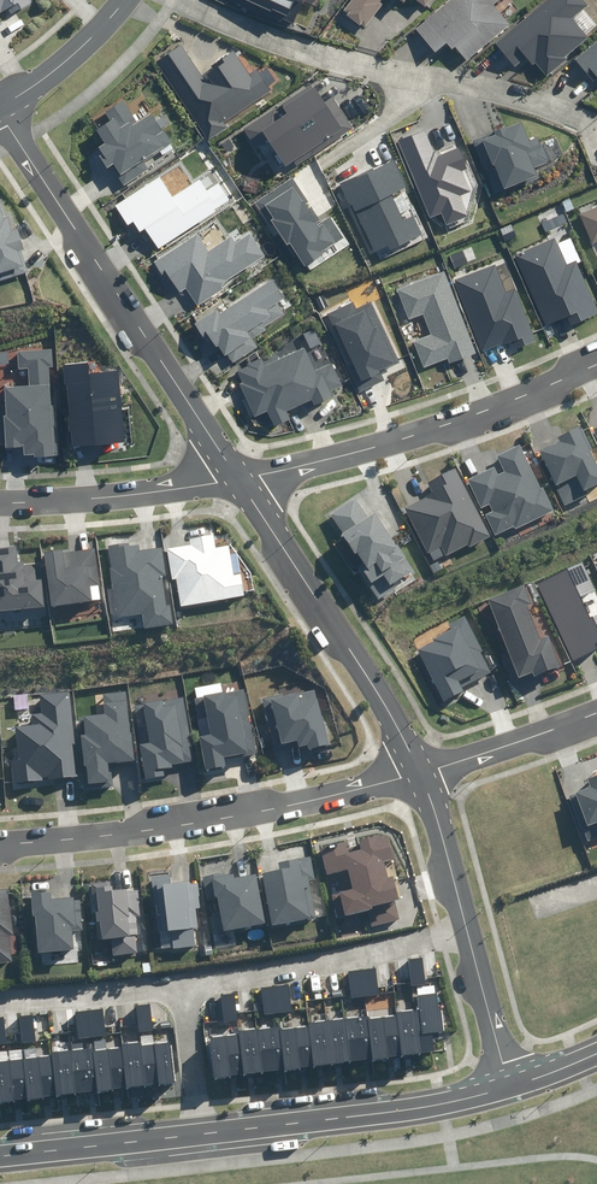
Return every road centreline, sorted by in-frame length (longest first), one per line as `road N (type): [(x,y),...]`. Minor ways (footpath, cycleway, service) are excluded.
road 1 (residential): [(0,111),(238,479)]
road 2 (residential): [(420,772),(187,824),(0,844)]
road 3 (residential): [(238,479),(429,432),(596,375)]
road 4 (residential): [(238,479),(354,654),(420,772)]
road 5 (tertiary): [(199,1133),(357,1116),(507,1086)]
road 6 (residential): [(176,979),(303,967),(468,925)]
road 7 (residential): [(174,0),(422,73)]
road 8 (residential): [(0,507),(136,500),(238,479)]
road 9 (tertiary): [(0,1155),(199,1133)]
road 10 (residential): [(596,714),(420,772)]
road 11 (residential): [(0,995),(176,979)]
road 12 (residential): [(422,73),(582,118)]
road 13 (residential): [(468,925),(507,1086)]
road 14 (tertiary): [(0,106),(92,38),(121,0)]
road 15 (residential): [(420,772),(468,925)]
road 16 (residential): [(199,1133),(176,979)]
road 17 (residential): [(422,73),(378,125),(328,165)]

